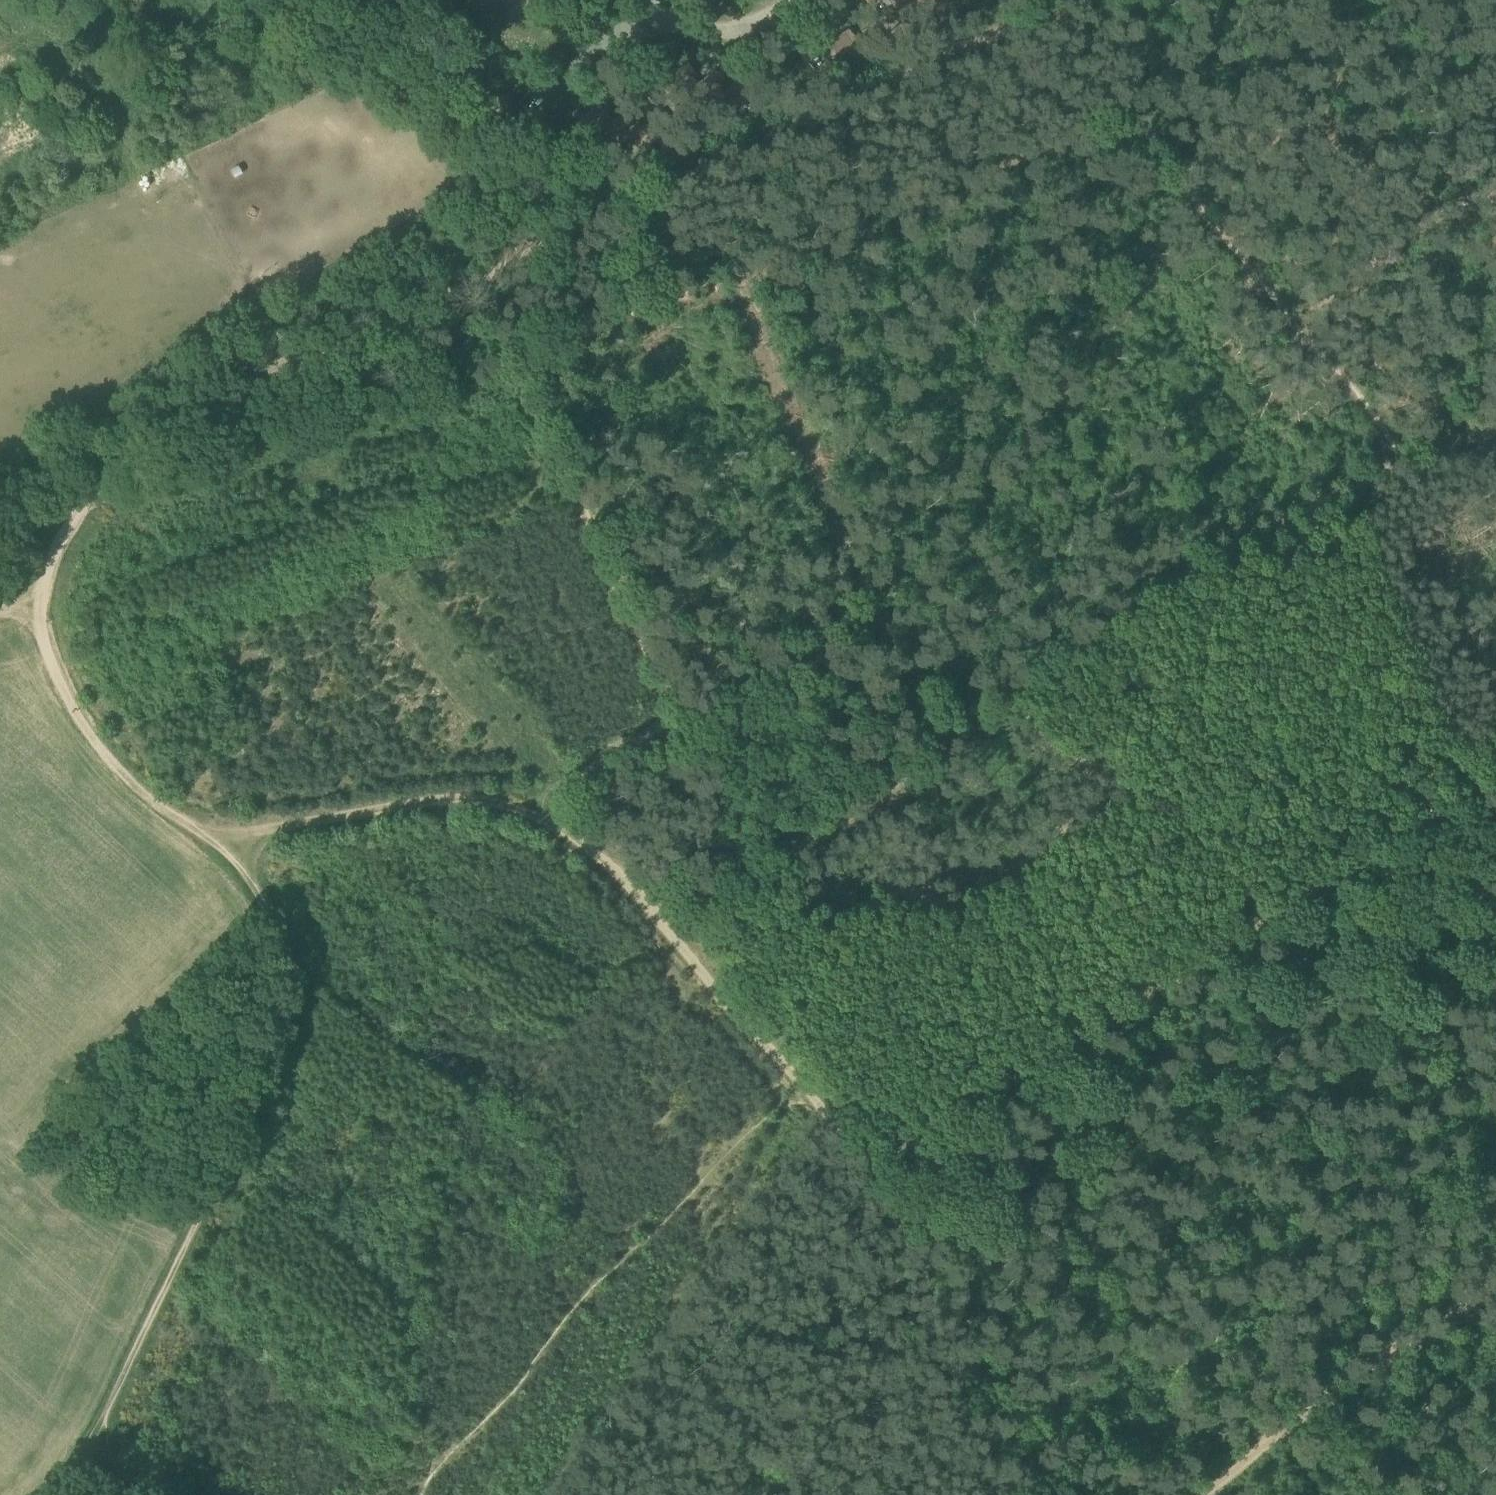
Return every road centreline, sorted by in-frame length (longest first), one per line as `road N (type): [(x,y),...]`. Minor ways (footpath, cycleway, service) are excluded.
road 1 (track): [(1009,1494),(880,1162),(676,925),(509,796),(221,846)]
road 2 (track): [(732,889),(1386,444)]
road 3 (track): [(1495,772),(880,1162)]
road 4 (track): [(221,846),(278,948),(260,1099),(110,1421),(56,1494)]
road 5 (track): [(1495,440),(1442,433),(1386,444),(1063,11)]
road 6 (track): [(613,211),(219,398),(97,477)]
road 7 (track): [(1086,0),(613,211)]
road 8 (track): [(1205,1494),(1495,1284)]
road 9 (track): [(364,0),(613,211)]
road 10 (track): [(221,846),(165,840),(103,778),(6,624)]
road 11 (track): [(97,477),(17,554),(6,624)]
road 12 (residential): [(535,108),(603,40),(658,26)]
road 13 (residential): [(658,26),(746,25),(787,0)]

